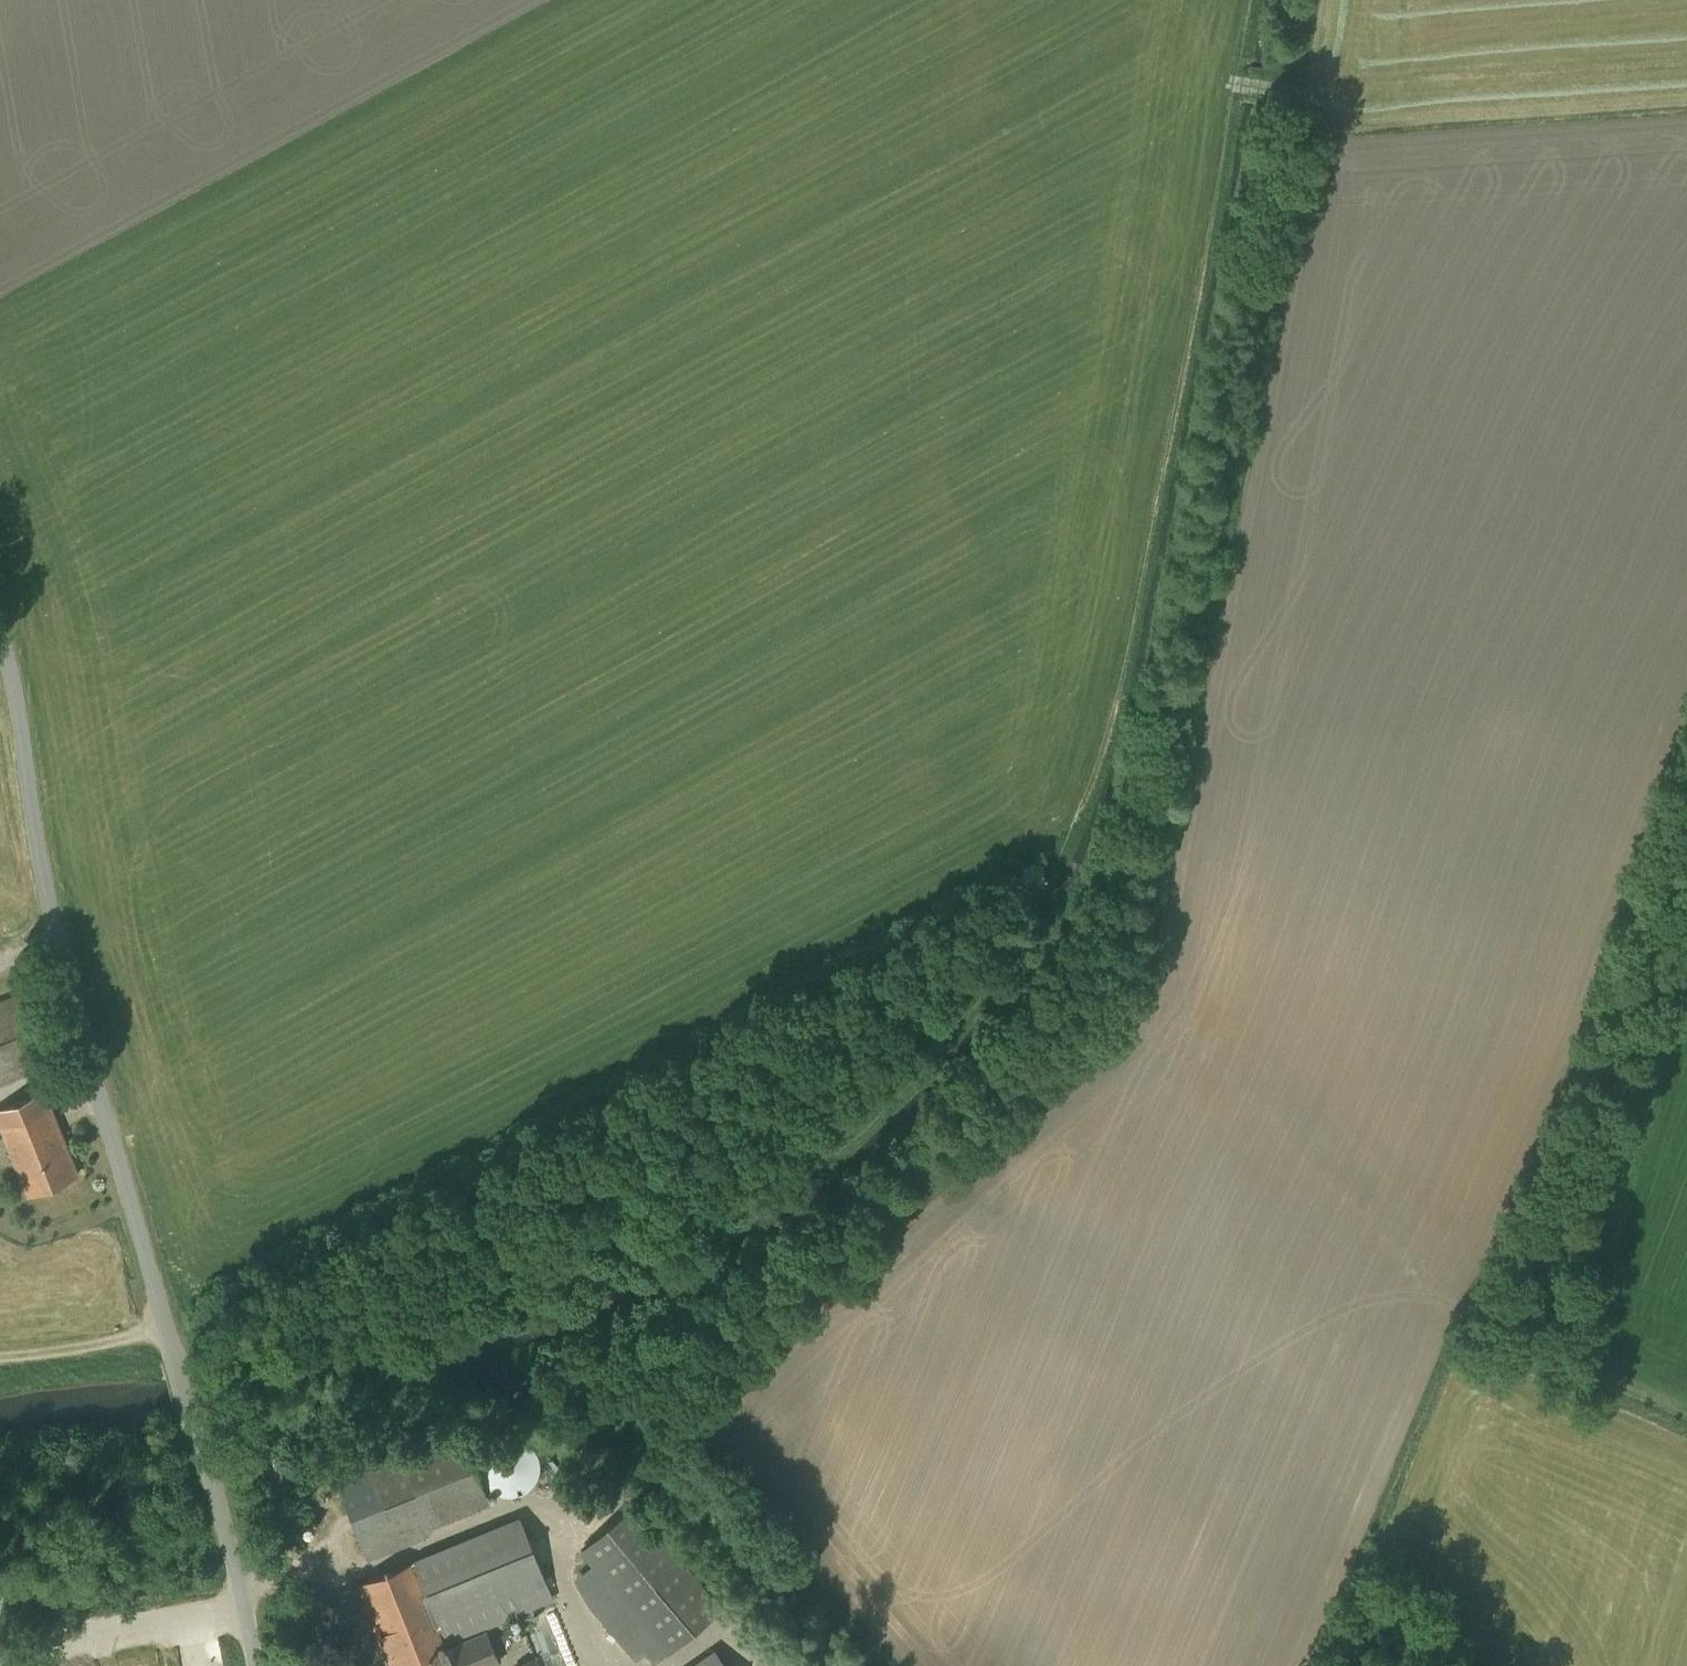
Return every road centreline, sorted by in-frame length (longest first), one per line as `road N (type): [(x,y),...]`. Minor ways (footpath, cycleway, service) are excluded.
road 1 (unclassified): [(255,1665),(215,1493),(47,890),(0,630)]
road 2 (track): [(472,1338),(493,1370),(620,1437),(755,1557),(829,1600),(890,1665)]
road 3 (track): [(472,1338),(282,1352),(173,1348)]

